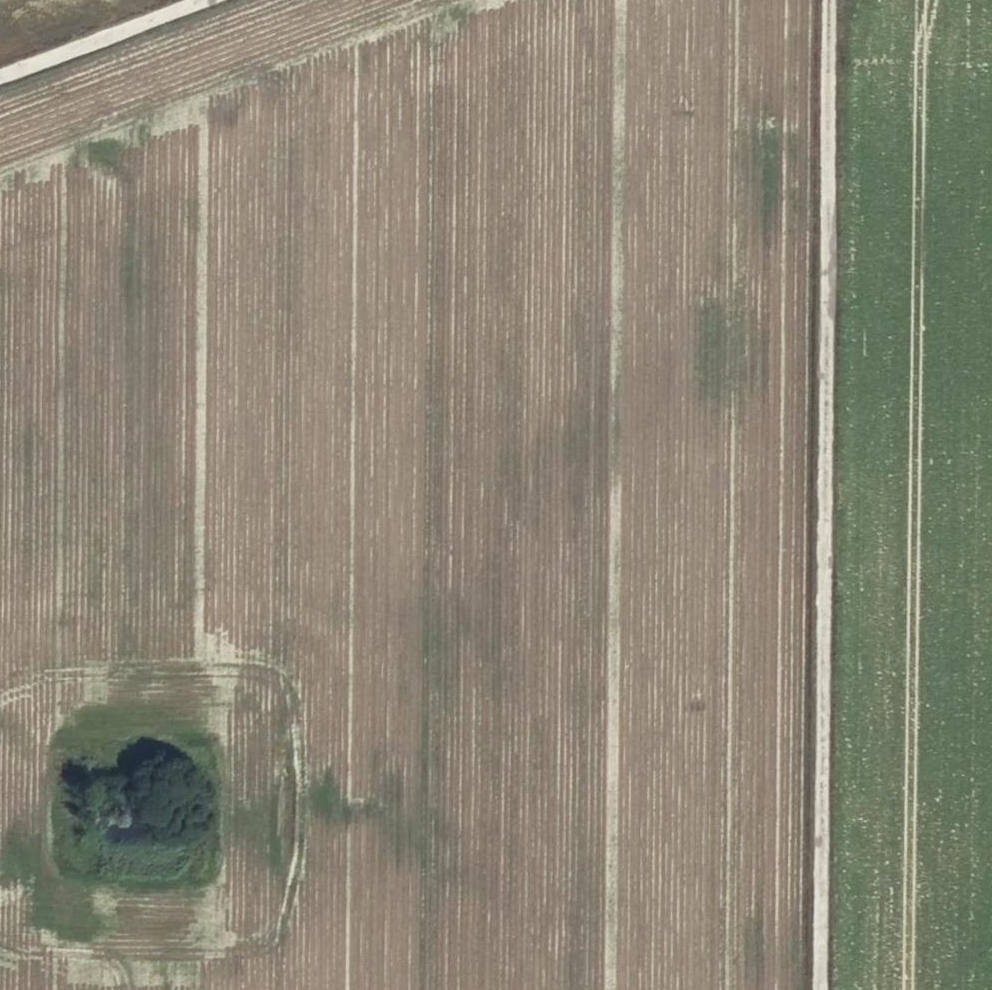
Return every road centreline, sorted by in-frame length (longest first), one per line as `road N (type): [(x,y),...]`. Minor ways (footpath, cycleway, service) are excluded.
road 1 (track): [(825,0),(812,989)]
road 2 (track): [(187,0),(0,72)]

